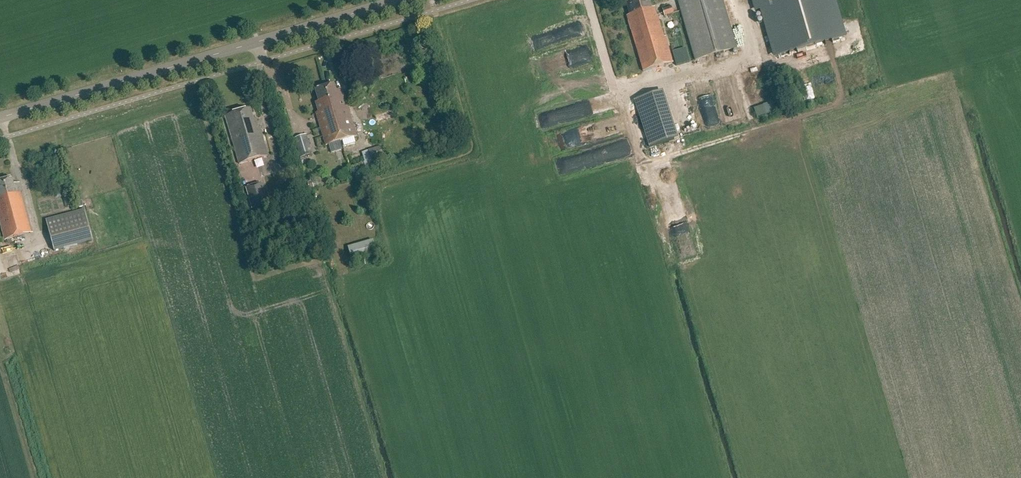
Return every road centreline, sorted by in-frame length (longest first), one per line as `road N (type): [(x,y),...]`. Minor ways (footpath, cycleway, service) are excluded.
road 1 (track): [(595,0),(629,162),(636,165),(1017,50)]
road 2 (tertiary): [(0,117),(395,0)]

